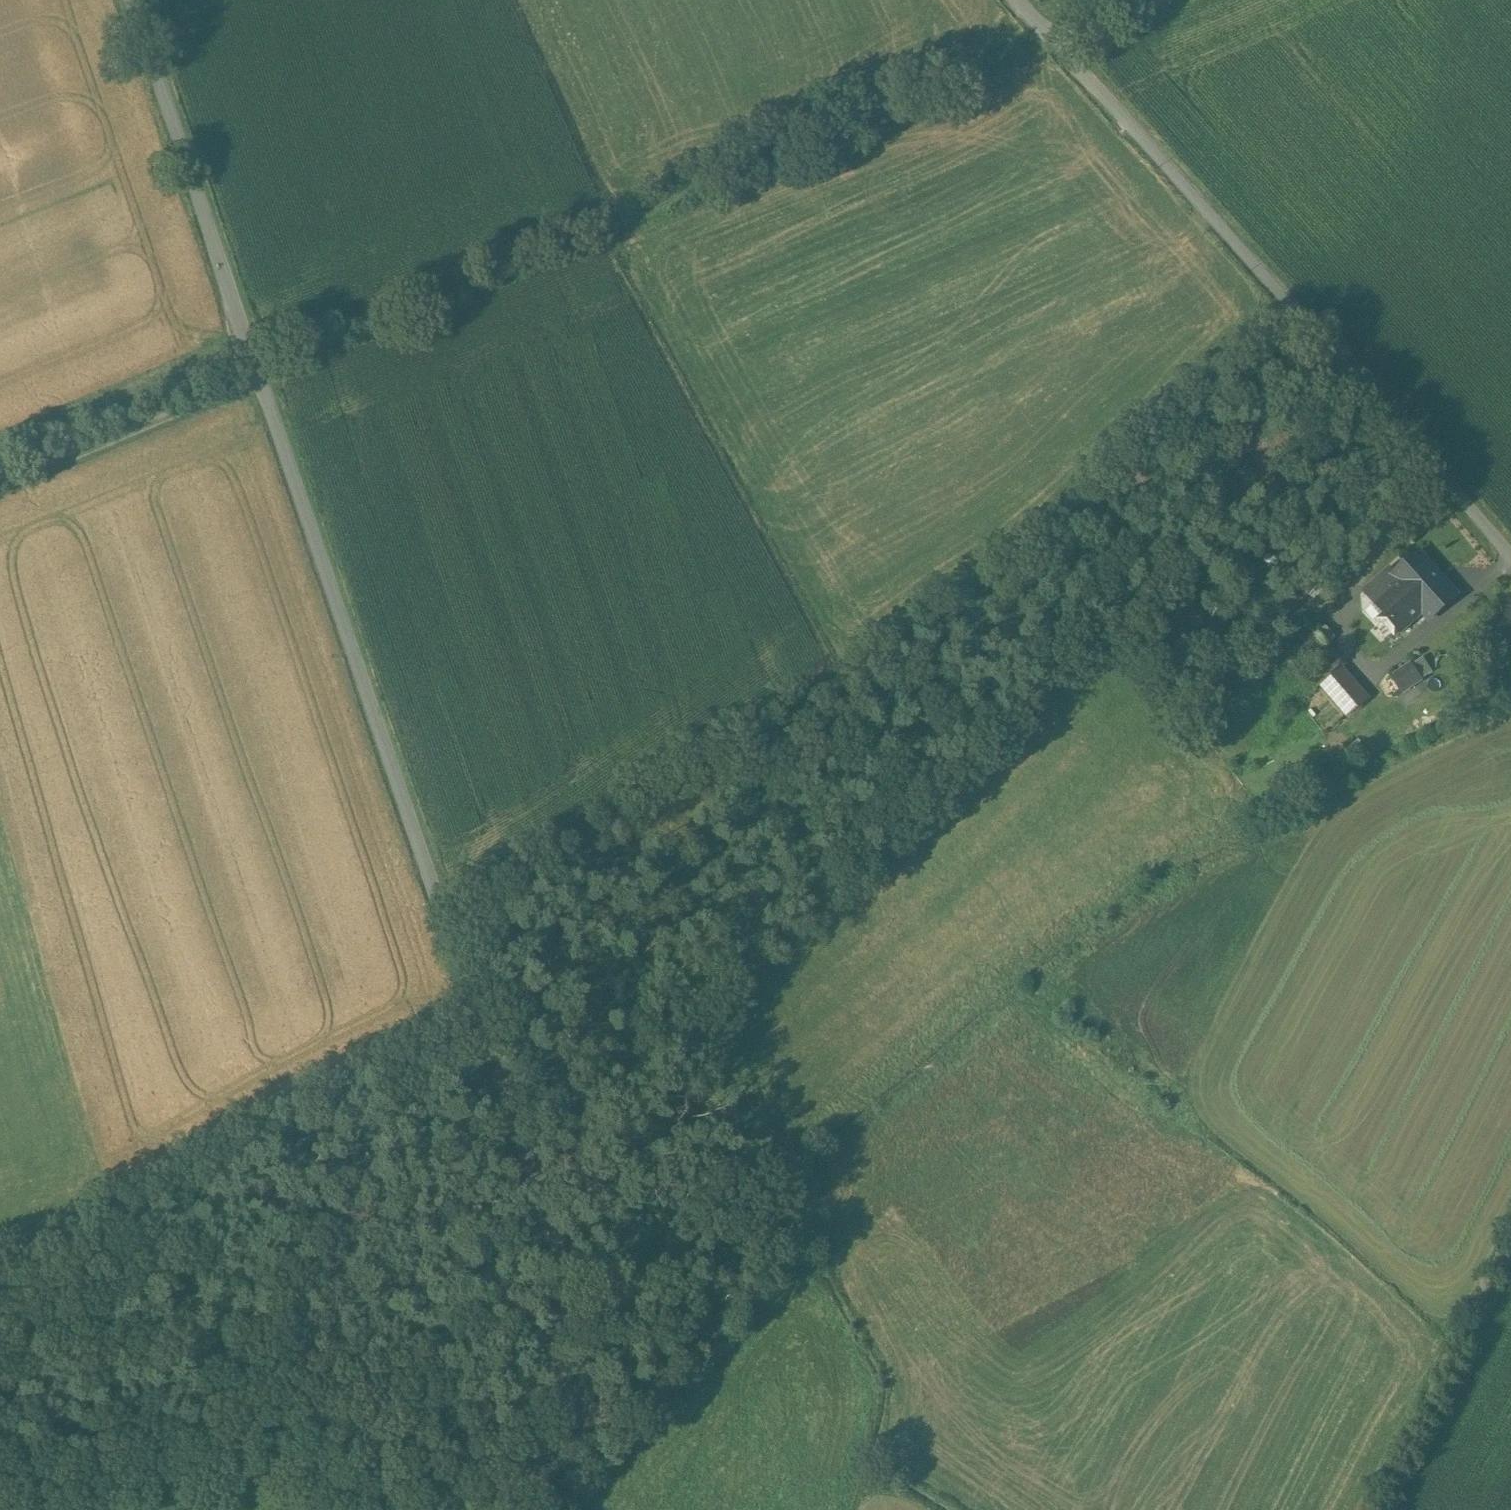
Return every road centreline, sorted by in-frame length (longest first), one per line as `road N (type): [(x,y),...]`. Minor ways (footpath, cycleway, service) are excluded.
road 1 (unclassified): [(133,0),(263,369),(561,1282),(550,1357),(496,1509)]
road 2 (track): [(0,476),(1056,40)]
road 3 (unclassified): [(1510,551),(1056,40)]

